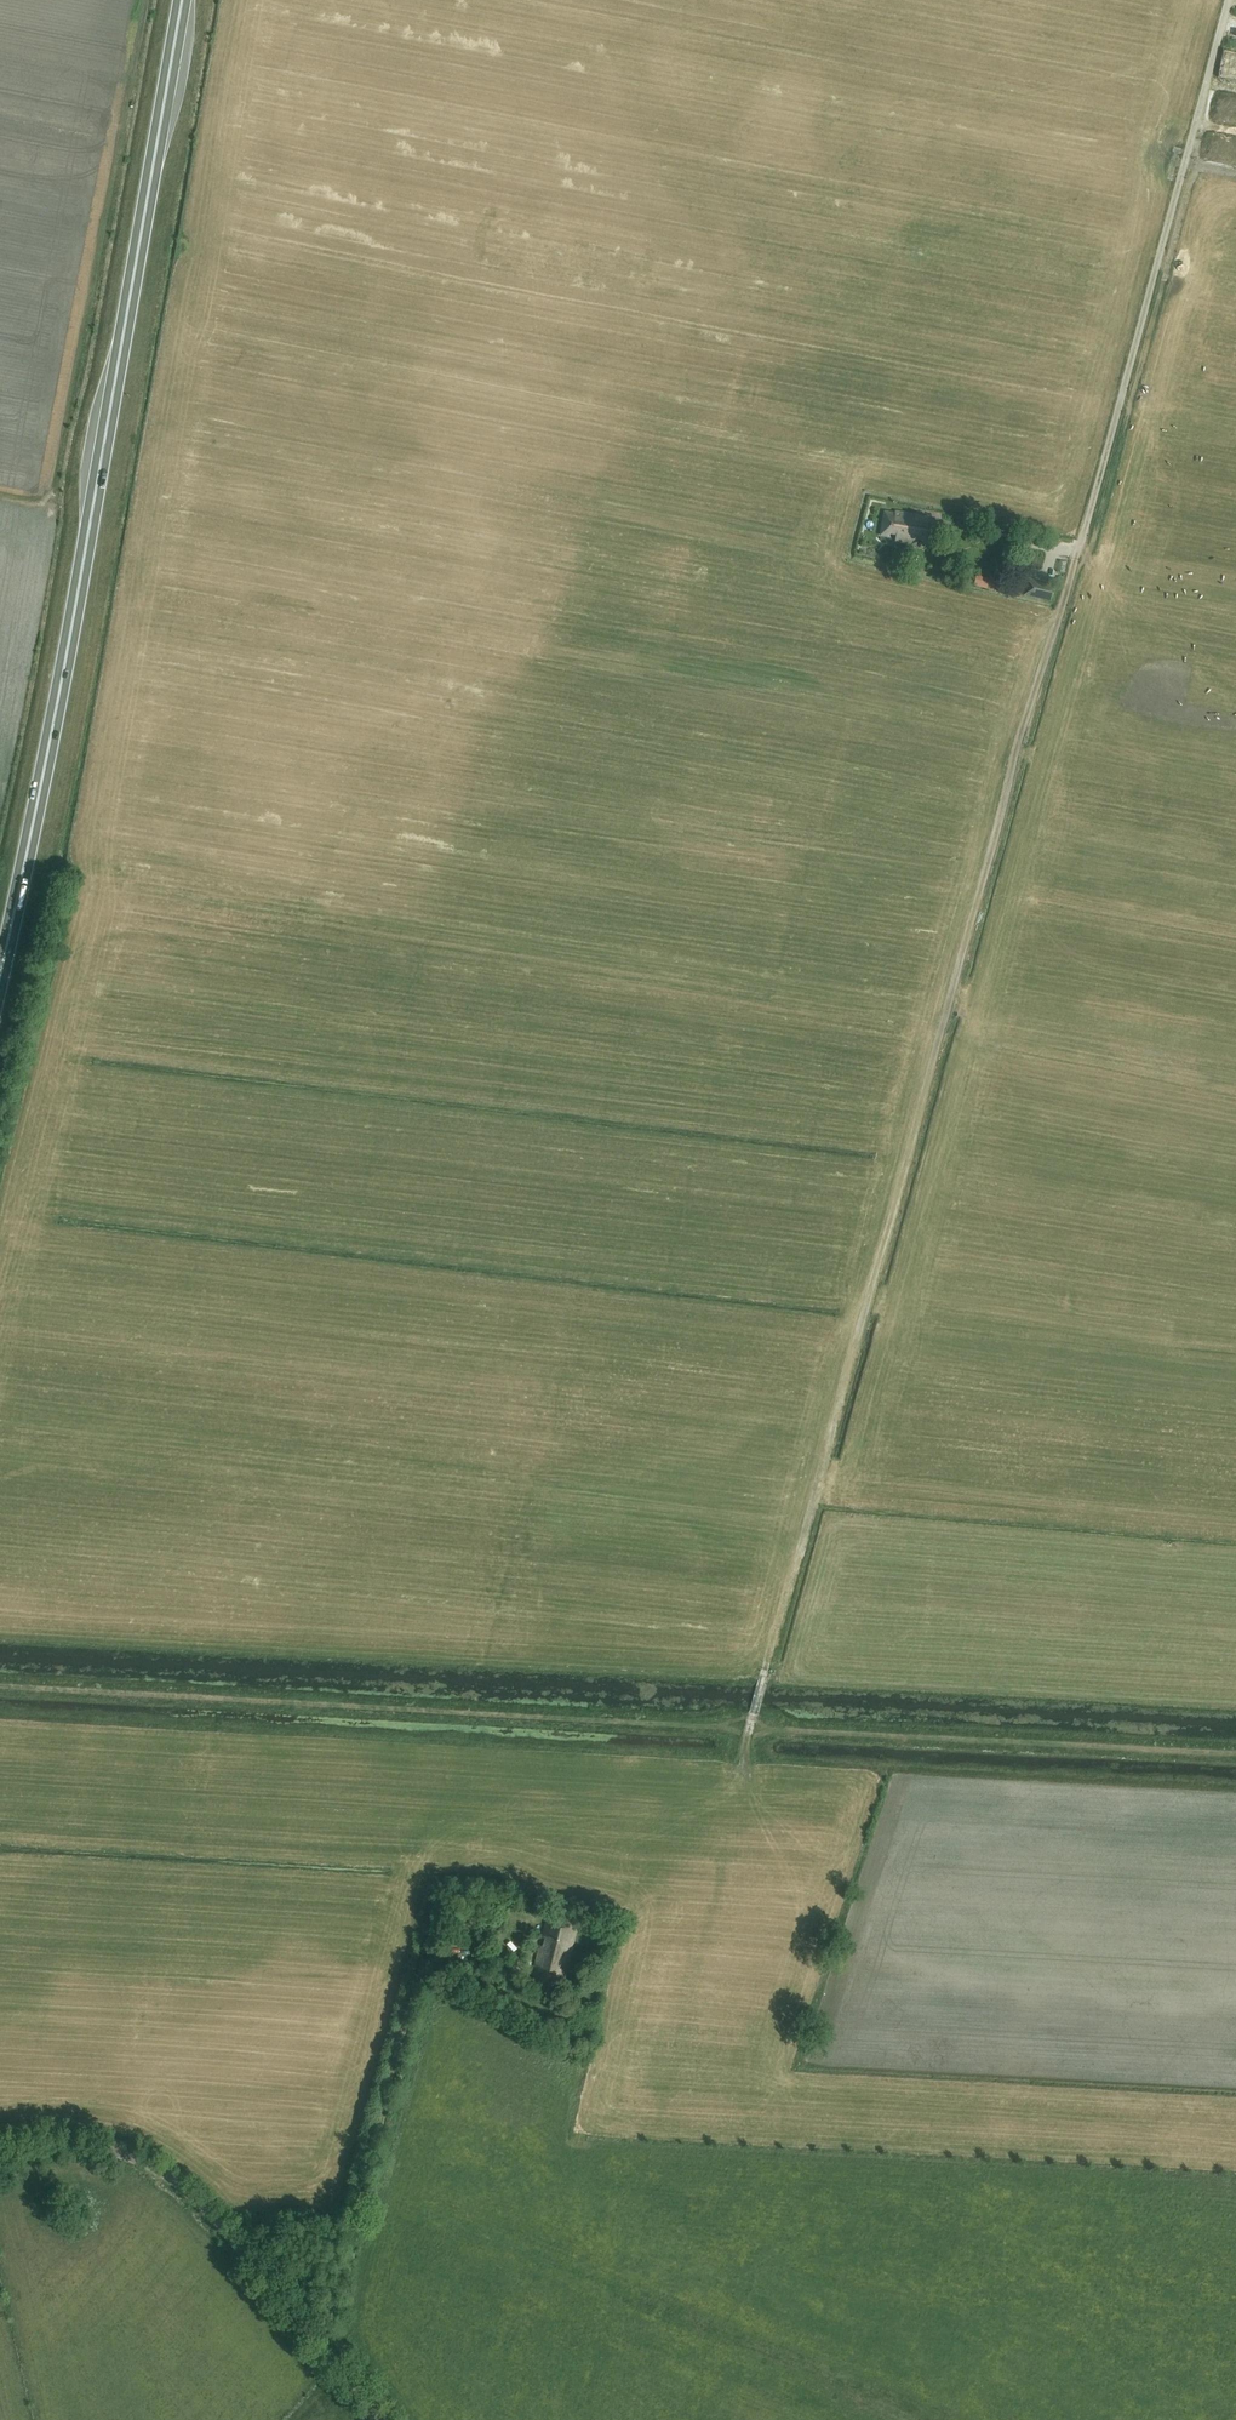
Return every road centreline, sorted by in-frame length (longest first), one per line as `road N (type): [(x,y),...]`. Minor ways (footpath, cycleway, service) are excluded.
road 1 (track): [(1232,0),(764,1672)]
road 2 (trunk): [(0,974),(79,590),(183,0)]
road 3 (track): [(0,496),(40,504),(52,491),(141,0)]
road 4 (unclassified): [(383,2419),(206,2208),(165,2173),(107,2149),(0,2152)]
road 5 (track): [(315,2337),(430,1945),(483,1924)]
road 6 (track): [(947,1030),(1235,1076)]

